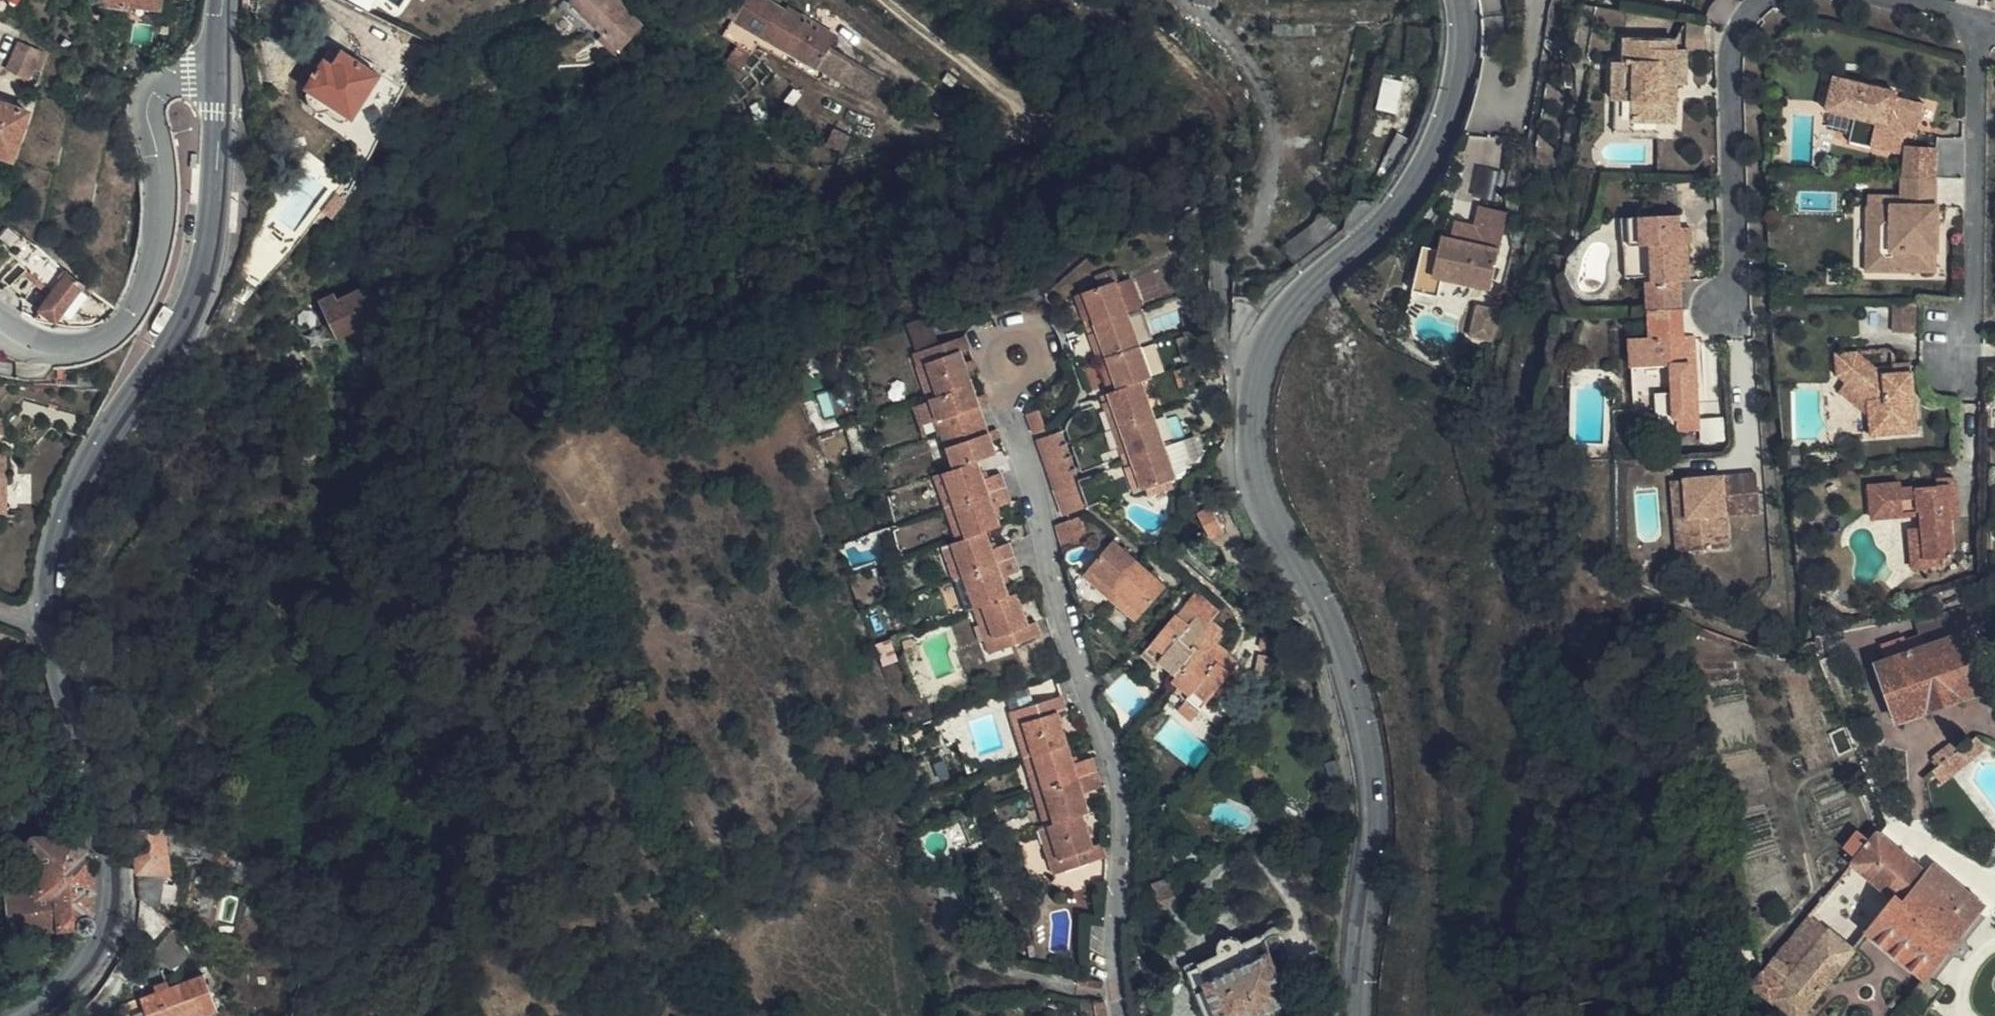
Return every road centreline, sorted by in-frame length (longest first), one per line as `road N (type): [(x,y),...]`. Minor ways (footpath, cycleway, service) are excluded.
road 1 (residential): [(1461,0),(1463,68),(1417,179),(1273,335),(1255,394),(1256,460),(1270,515),(1333,630),(1363,731),(1376,824),(1362,1015)]
road 2 (residential): [(1011,351),(1004,407),(1112,754),(1131,1015)]
road 3 (tertiary): [(49,630),(50,570),(79,478),(187,315),(206,258),(220,74)]
road 4 (residential): [(0,319),(44,343),(81,346),(123,322),(159,237),(150,97),(172,79),(220,74)]
road 5 (tertiary): [(28,1015),(75,982),(107,935),(113,892),(109,847),(49,630)]
road 6 (residential): [(1984,21),(1974,300),(1961,352)]
road 7 (residential): [(1764,0),(1744,21),(1733,52),(1729,309)]

